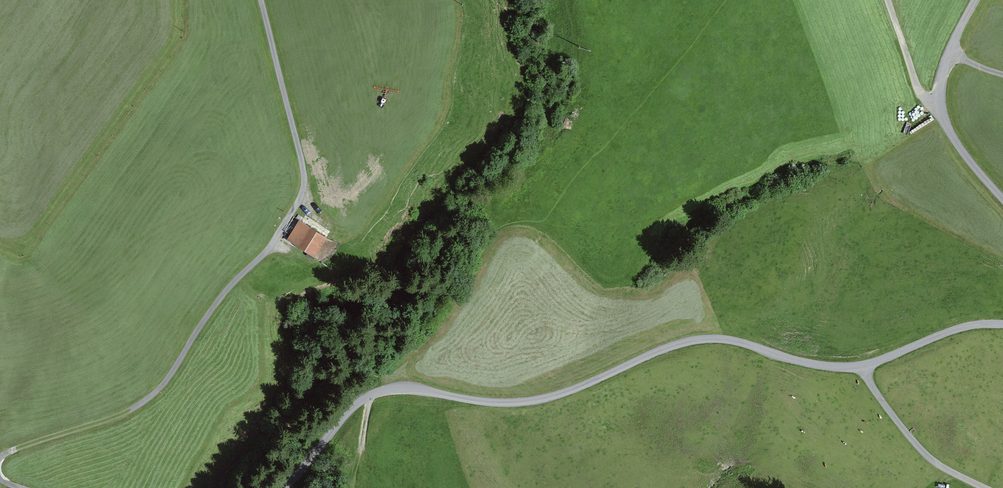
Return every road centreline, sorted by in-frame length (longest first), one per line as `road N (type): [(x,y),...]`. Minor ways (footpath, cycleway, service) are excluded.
road 1 (unclassified): [(283,487),(350,407),(387,391),(520,403),(679,341),(732,341),(791,358),(860,365),(945,330),(1002,327)]
road 2 (unclassified): [(0,458),(149,397),(297,203),(303,167),(261,0)]
road 3 (unclassified): [(1002,198),(939,108),(952,52),(980,0)]

